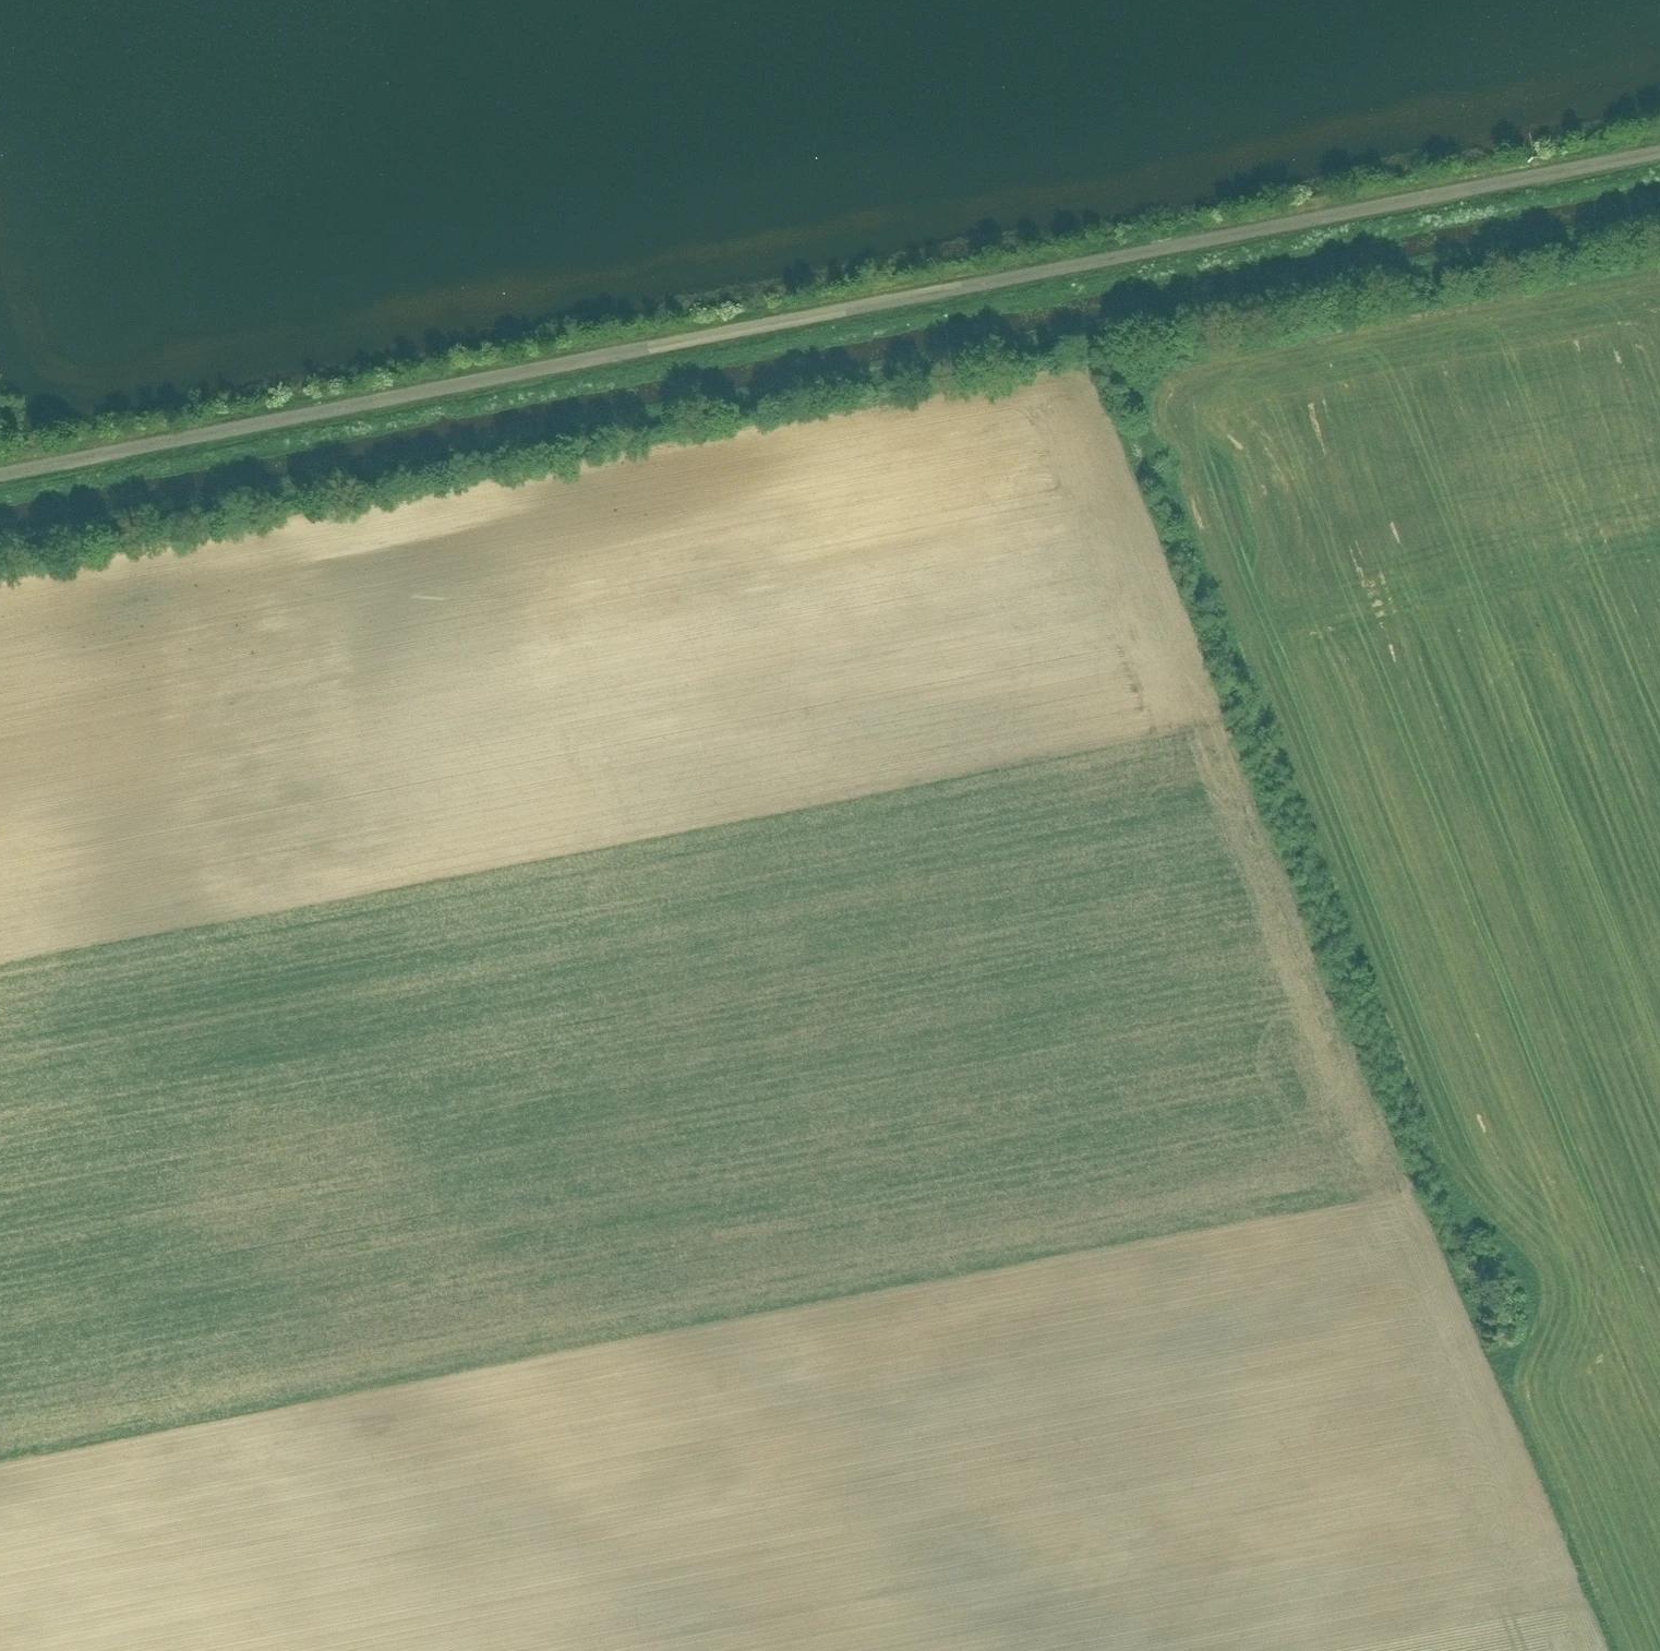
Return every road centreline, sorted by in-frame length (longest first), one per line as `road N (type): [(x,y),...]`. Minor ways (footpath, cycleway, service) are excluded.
road 1 (unclassified): [(1659,149),(0,469)]

